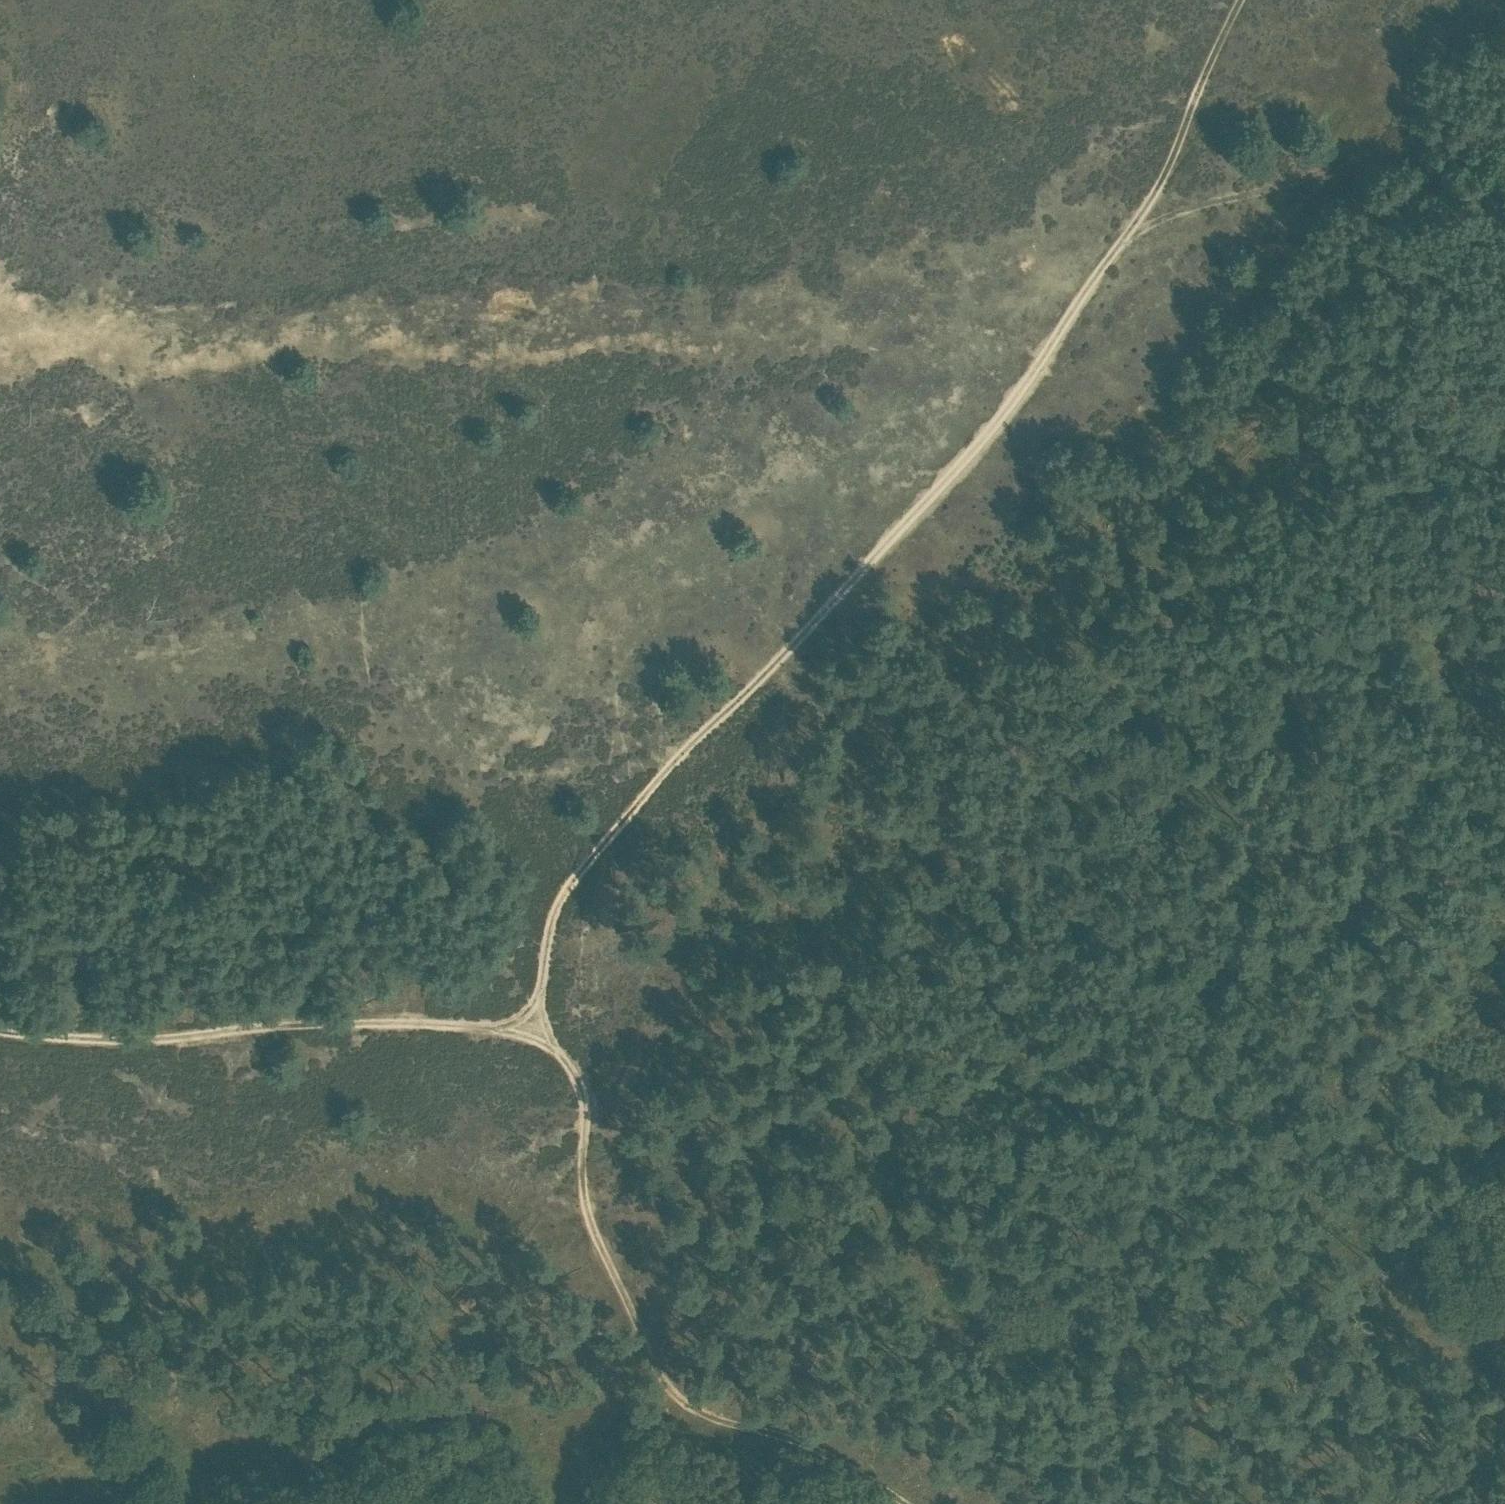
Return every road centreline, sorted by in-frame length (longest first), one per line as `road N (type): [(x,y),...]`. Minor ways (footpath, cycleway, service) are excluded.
road 1 (track): [(0,1035),(159,1041),(398,1022),(497,1033),(525,1023),(540,1001),(558,899),(663,770),(756,692),(989,431),(1034,376),(1077,296),(1196,137),(1232,109),(1315,81),(1376,82),(1391,99),(1393,127),(1366,150),(1281,190),(1201,208),(1125,242)]
road 2 (track): [(540,1001),(555,1057),(584,1100),(579,1176),(589,1216),(676,1420),(790,1446),(903,1503)]
road 3 (track): [(1169,180),(1189,99),(1240,0)]

